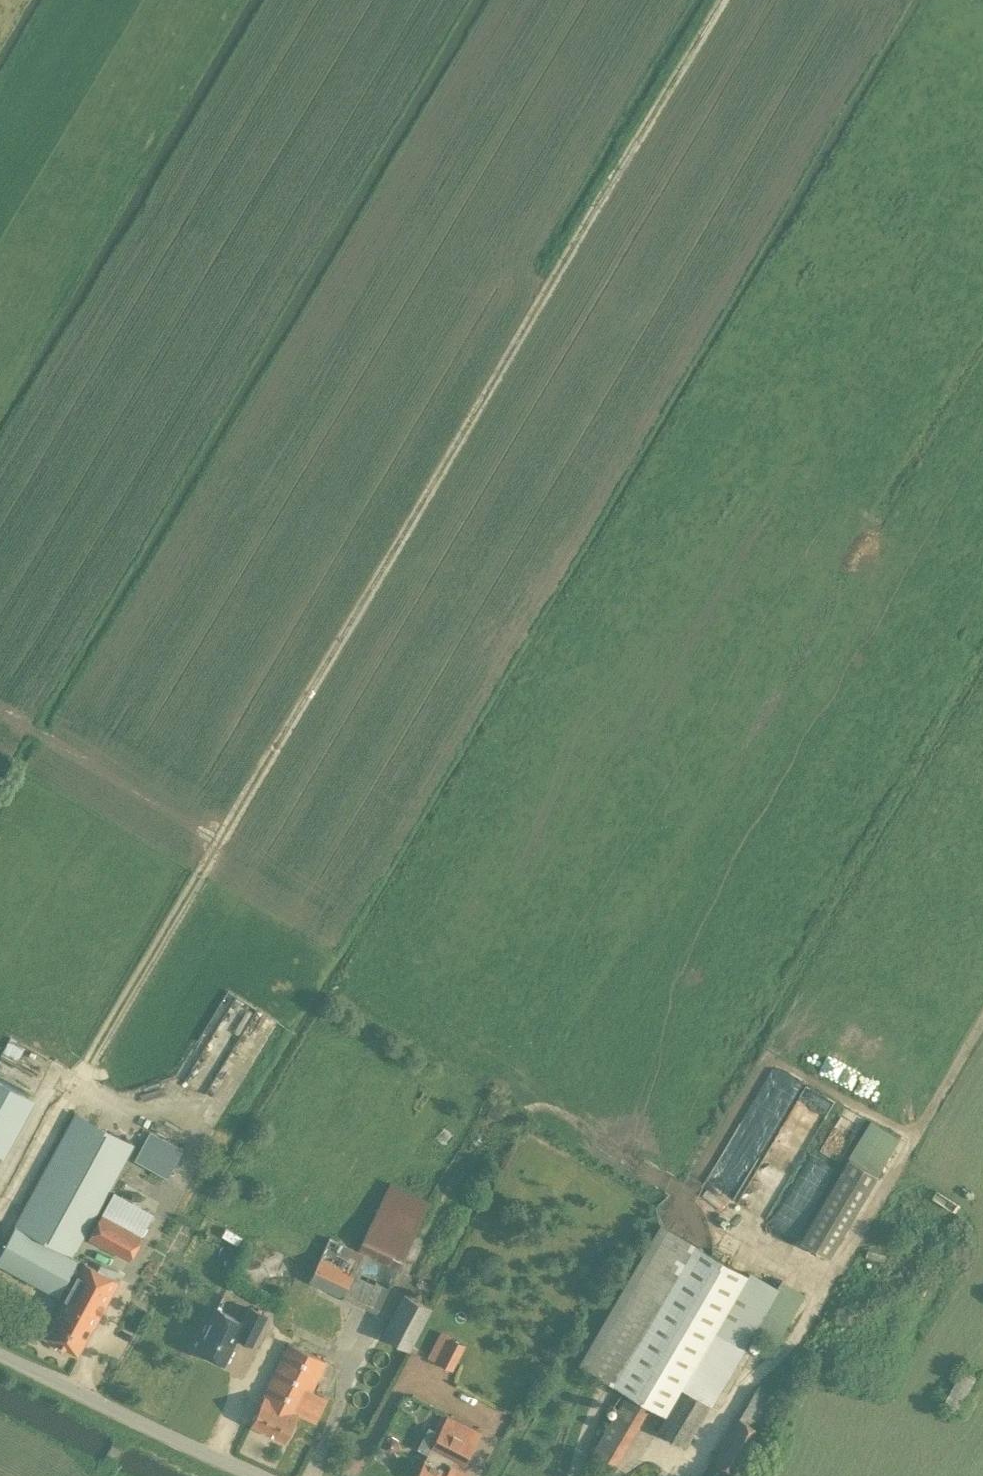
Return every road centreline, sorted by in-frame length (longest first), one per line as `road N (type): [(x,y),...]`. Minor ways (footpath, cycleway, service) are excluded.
road 1 (track): [(0,1212),(259,748),(591,216),(708,0)]
road 2 (track): [(697,1475),(697,1462),(763,1367),(807,1329),(982,1002)]
road 3 (unclassified): [(254,1475),(0,1357)]

